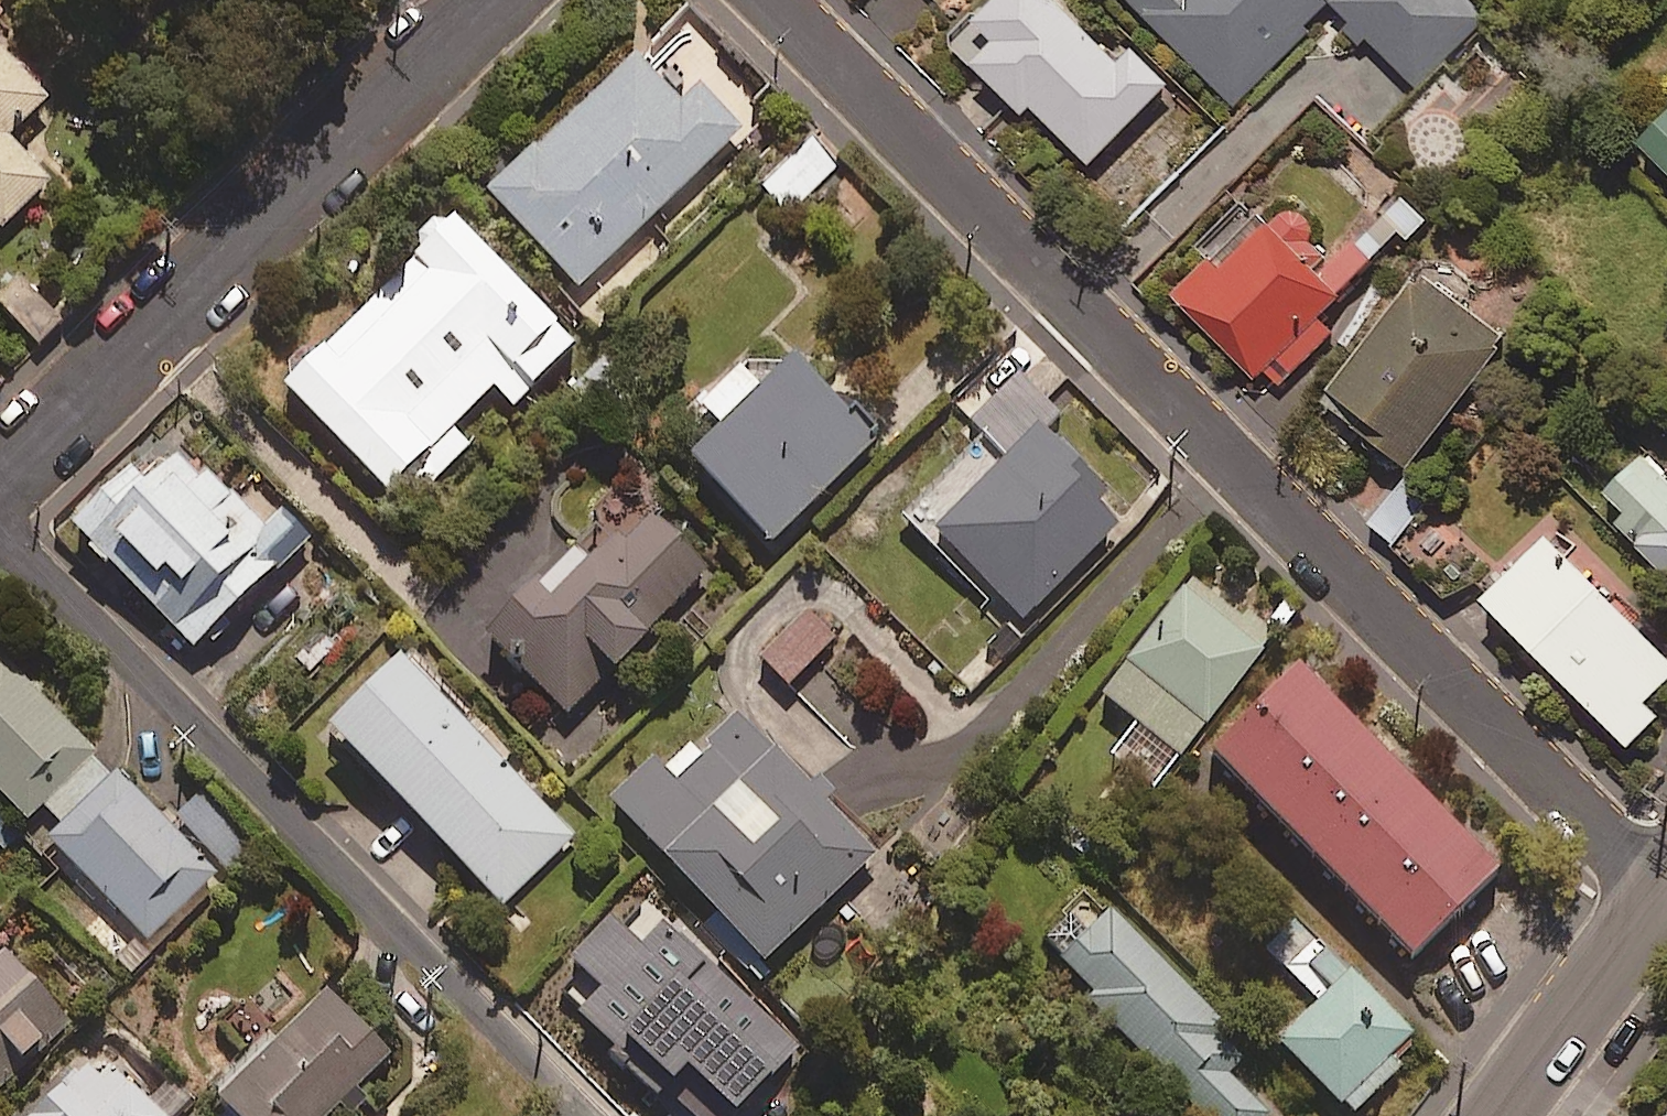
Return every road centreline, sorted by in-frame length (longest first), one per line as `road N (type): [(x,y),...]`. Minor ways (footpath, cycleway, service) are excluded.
road 1 (residential): [(768,0),(1662,892)]
road 2 (residential): [(0,532),(585,1115)]
road 3 (residential): [(485,0),(0,481)]
road 4 (tertiary): [(1662,892),(1498,1115)]

